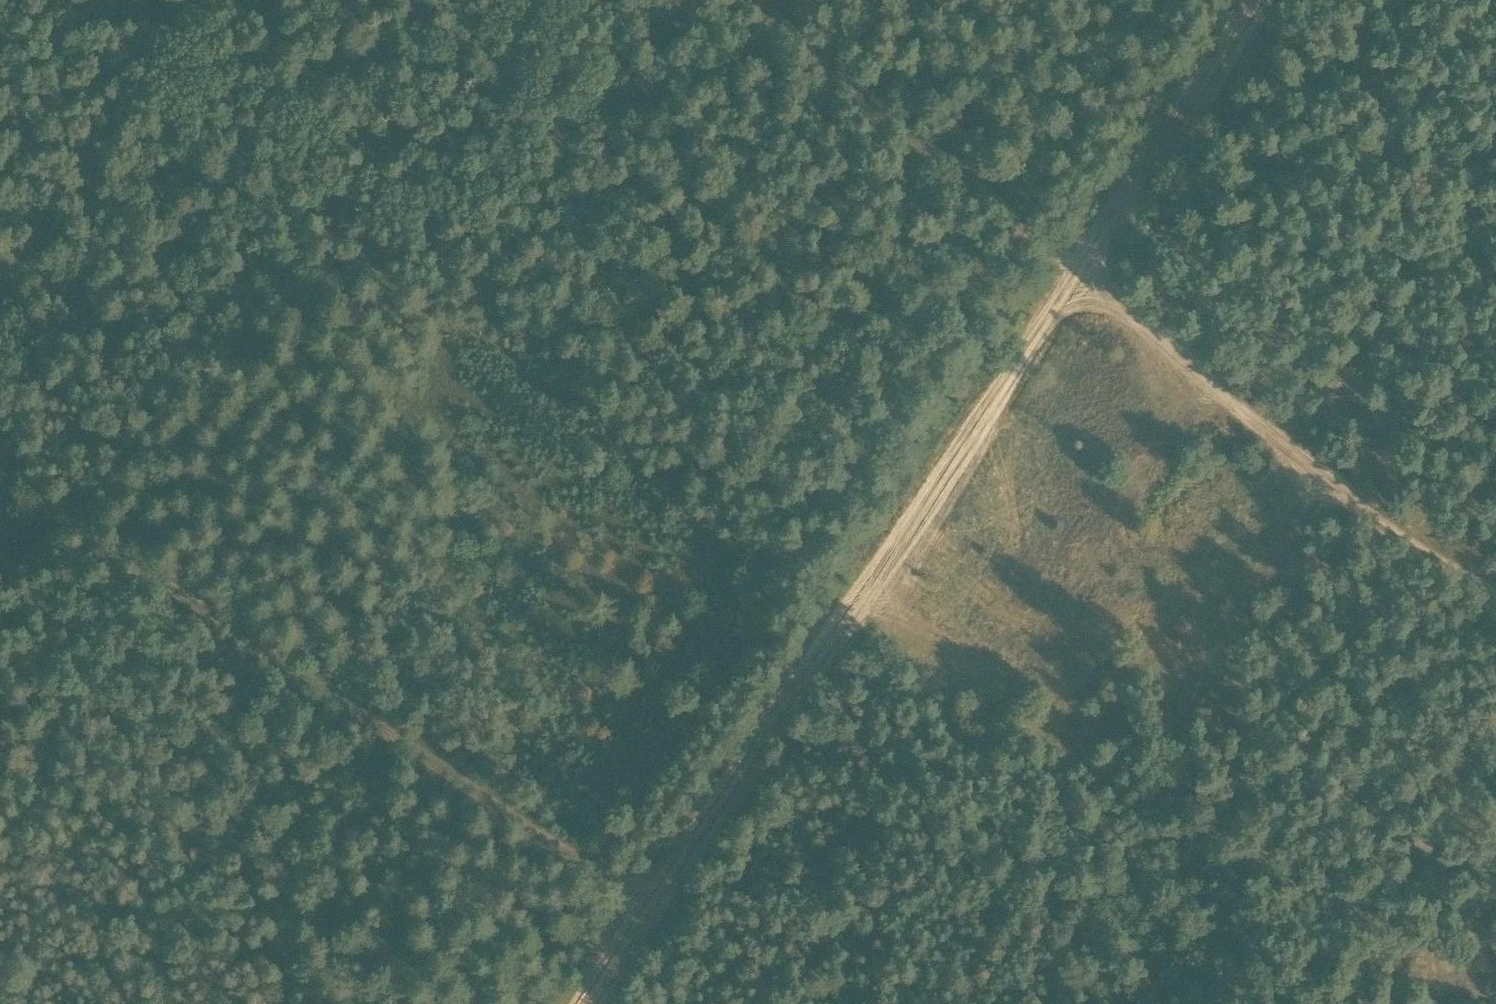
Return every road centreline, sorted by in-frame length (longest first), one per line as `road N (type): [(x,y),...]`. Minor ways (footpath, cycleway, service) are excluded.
road 1 (track): [(1260,0),(590,1003)]
road 2 (track): [(723,0),(1495,607)]

